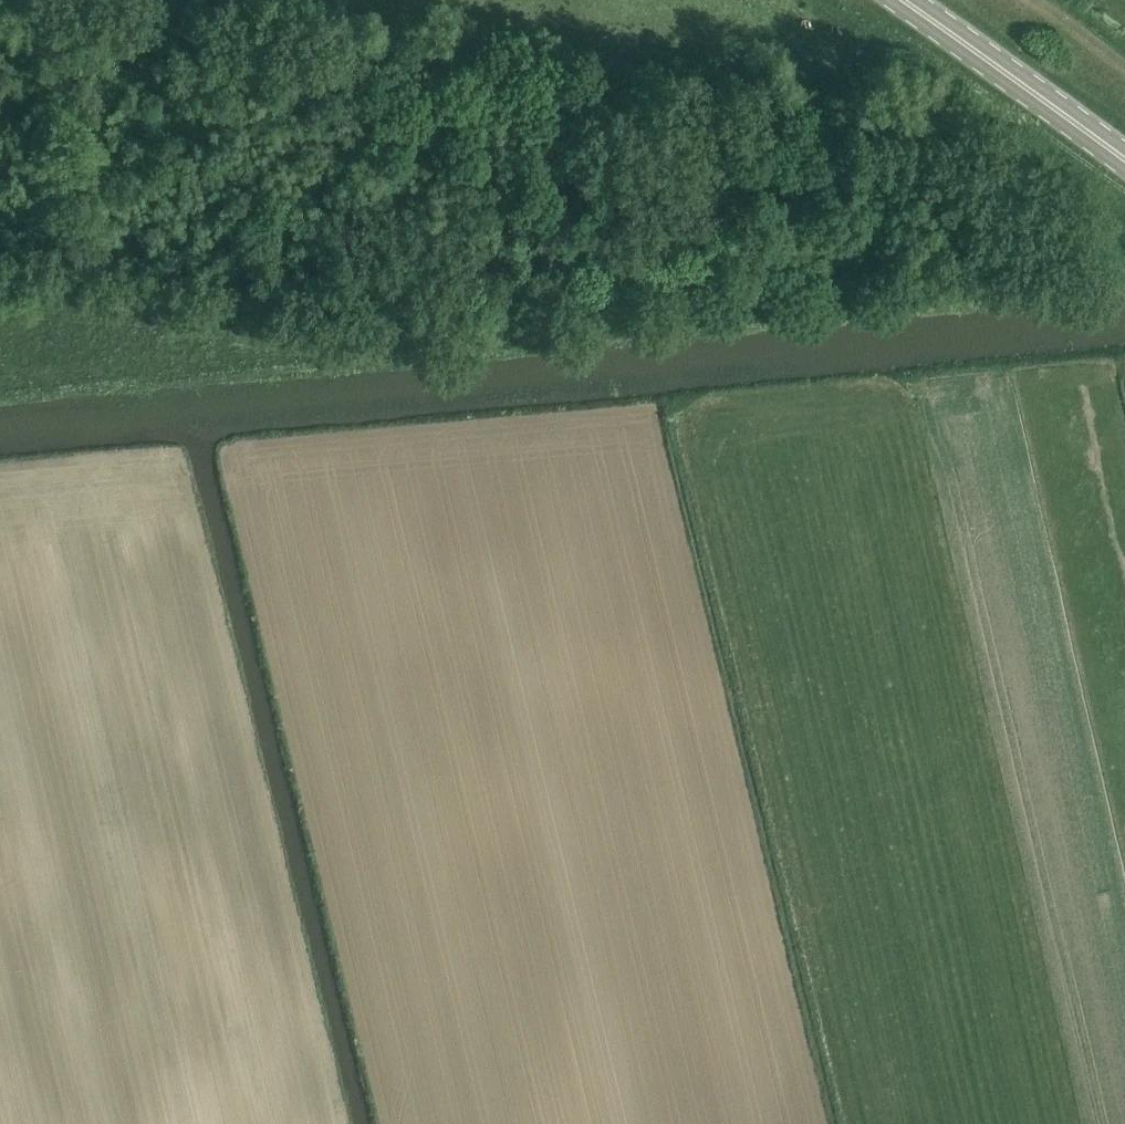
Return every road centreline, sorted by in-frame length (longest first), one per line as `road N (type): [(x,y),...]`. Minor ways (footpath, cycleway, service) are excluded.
road 1 (primary): [(1124,159),(903,0)]

